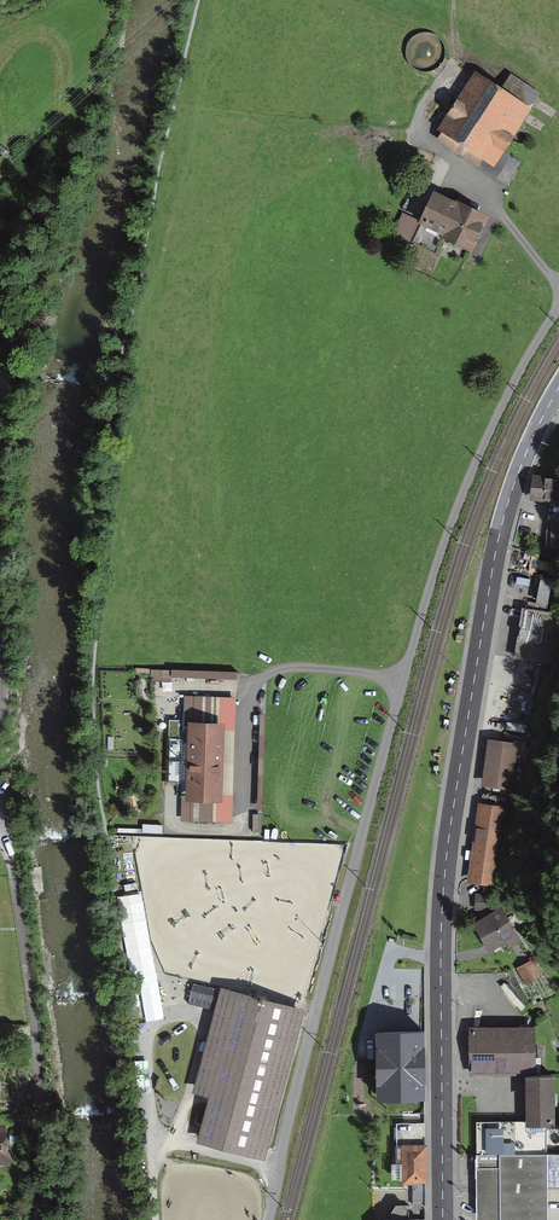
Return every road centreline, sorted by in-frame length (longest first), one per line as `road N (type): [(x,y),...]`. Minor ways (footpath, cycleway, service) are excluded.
road 1 (primary): [(558,388),(500,531),(449,840),(441,958),(443,1219)]

